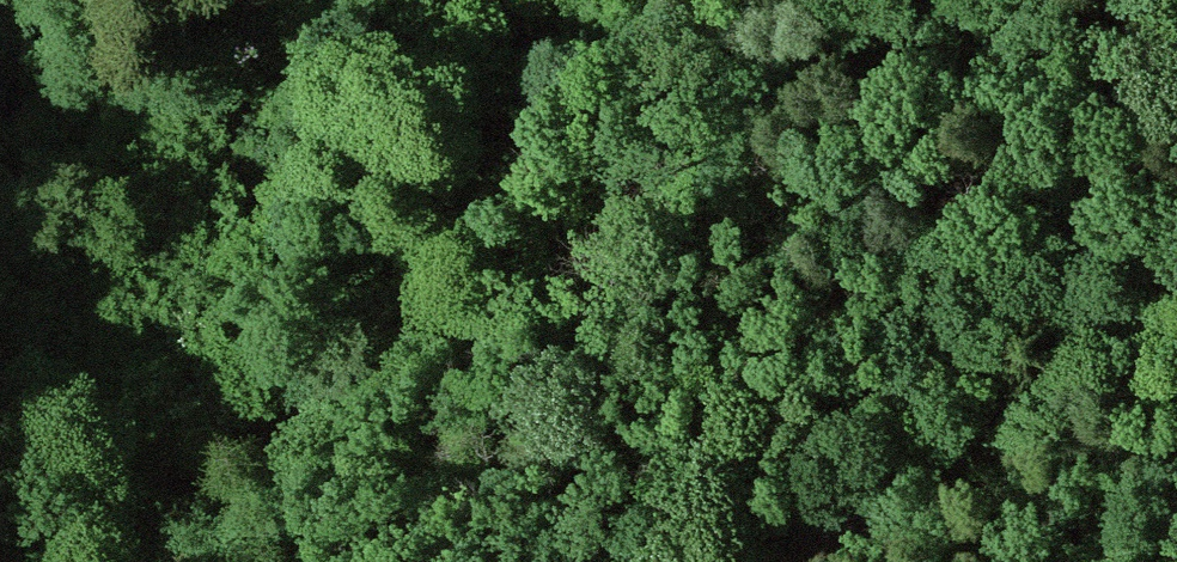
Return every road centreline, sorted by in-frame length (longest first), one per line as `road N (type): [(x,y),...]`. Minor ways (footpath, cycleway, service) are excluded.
road 1 (track): [(256,429),(1055,0)]
road 2 (track): [(256,429),(447,185),(566,0)]
road 3 (track): [(790,561),(1176,300)]
road 4 (track): [(160,561),(256,429)]

